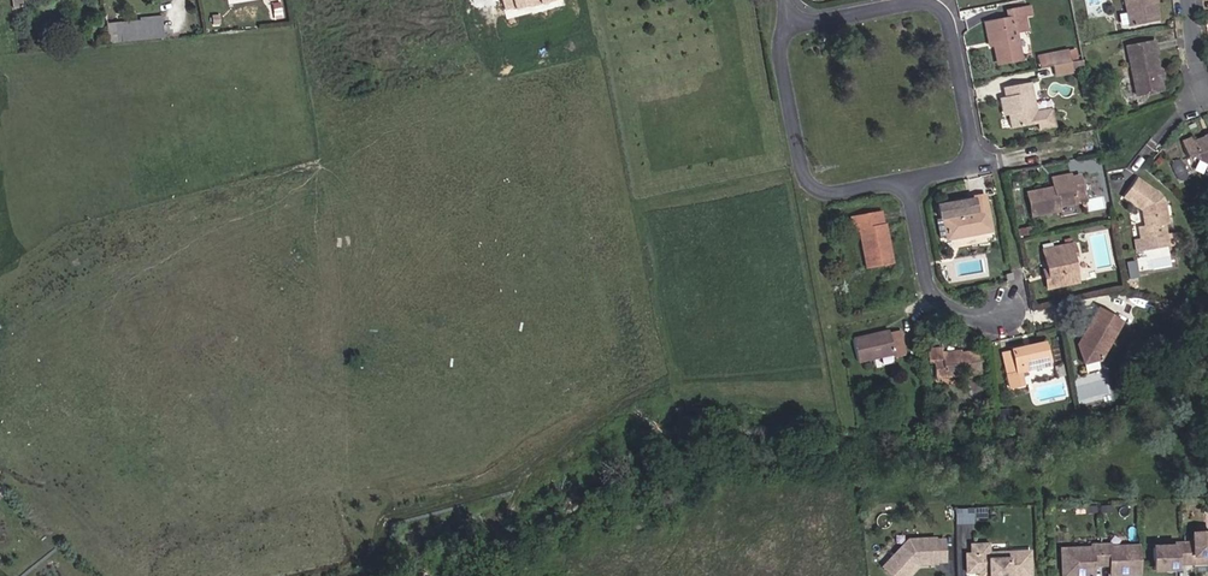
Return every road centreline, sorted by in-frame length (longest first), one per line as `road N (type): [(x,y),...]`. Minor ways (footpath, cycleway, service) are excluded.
road 1 (residential): [(788,26),(905,2),(935,5),(952,21),(977,160),(908,181)]
road 2 (residential): [(788,26),(784,60),(815,186),(908,181)]
road 3 (residential): [(908,181),(936,295),(1001,312)]

